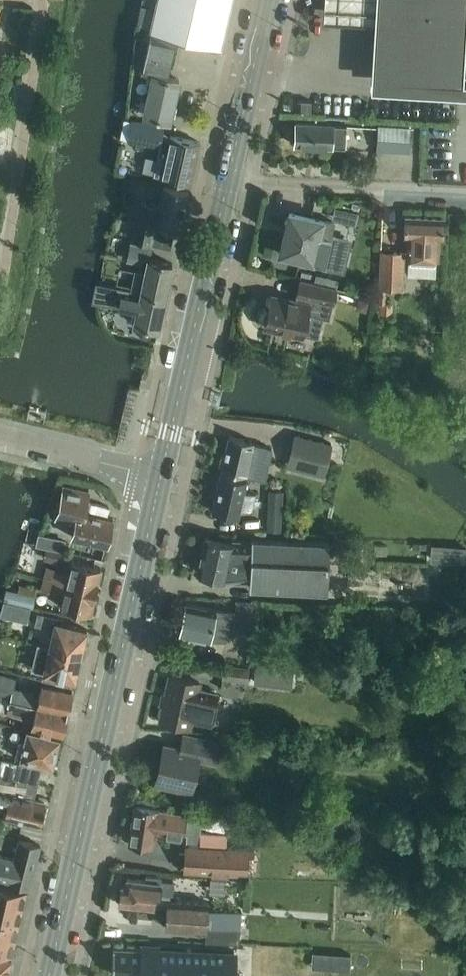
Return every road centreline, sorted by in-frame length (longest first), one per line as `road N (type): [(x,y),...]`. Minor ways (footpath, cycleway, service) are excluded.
road 1 (tertiary): [(50,975),(162,476)]
road 2 (tertiary): [(162,476),(229,181)]
road 3 (residential): [(229,181),(465,192)]
road 4 (tertiary): [(229,181),(269,0)]
road 5 (unclassified): [(162,476),(0,439)]

